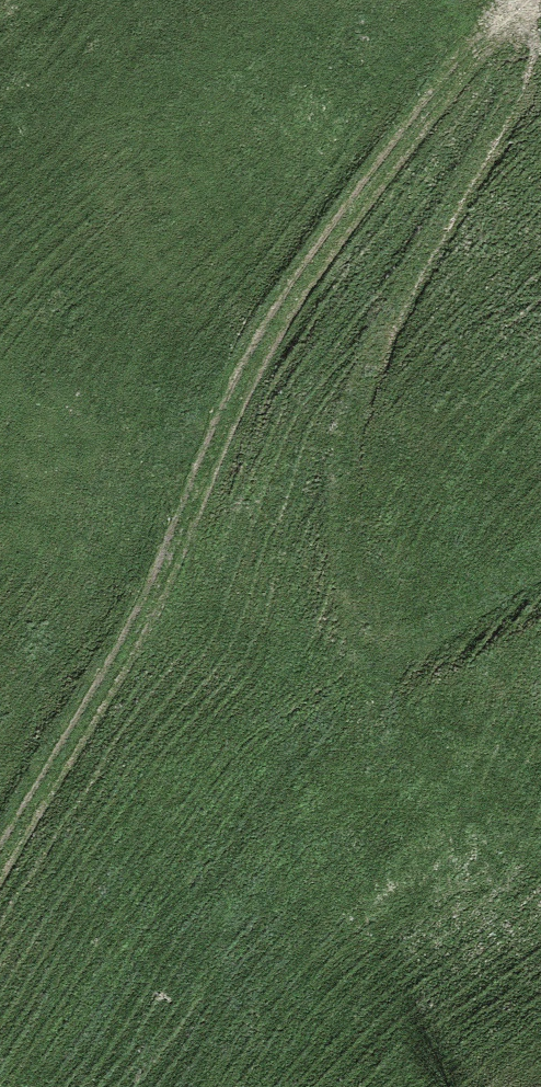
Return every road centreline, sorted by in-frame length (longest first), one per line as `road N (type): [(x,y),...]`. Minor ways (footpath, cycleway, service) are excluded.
road 1 (track): [(0,834),(293,295),(500,17),(540,6)]
road 2 (track): [(540,53),(427,234),(344,413),(353,599),(367,664),(400,660),(540,561)]

